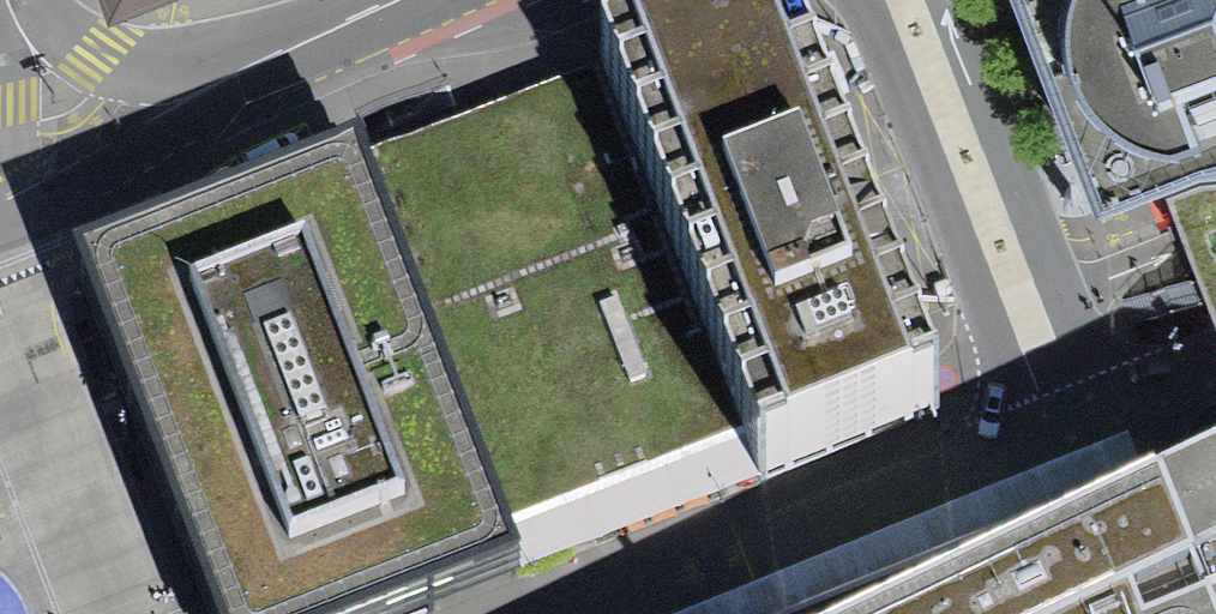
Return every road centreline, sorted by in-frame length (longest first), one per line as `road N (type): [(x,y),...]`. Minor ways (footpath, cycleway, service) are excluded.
road 1 (primary): [(0,210),(110,173),(295,54)]
road 2 (primary): [(10,0),(93,60),(150,82),(181,85),(295,54)]
road 3 (primary): [(295,54),(415,0)]

